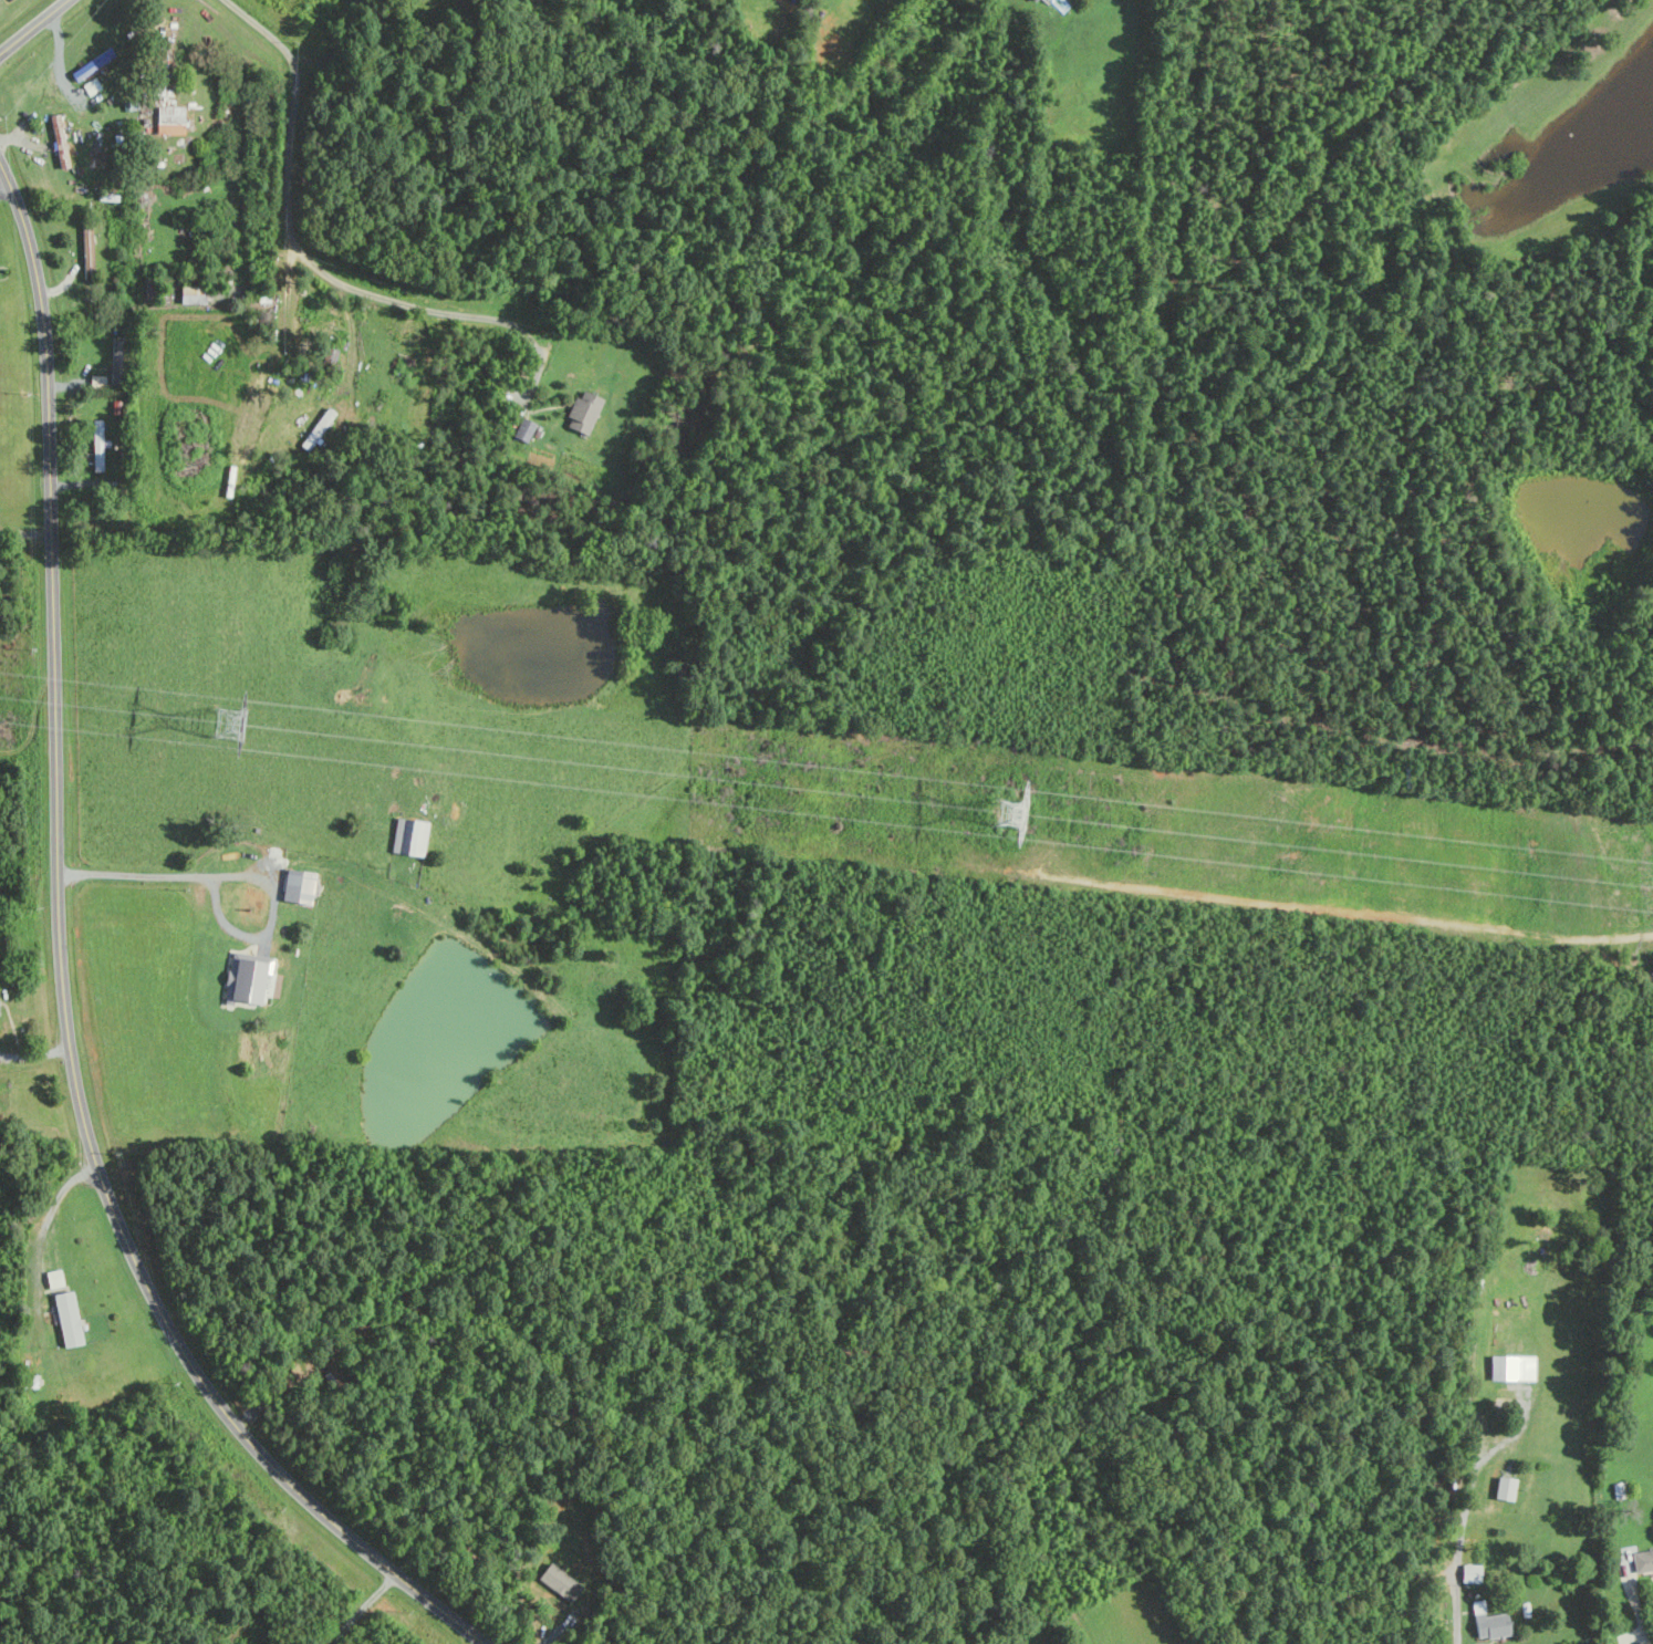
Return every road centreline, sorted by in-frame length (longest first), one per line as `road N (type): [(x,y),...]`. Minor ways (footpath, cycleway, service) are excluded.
road 1 (residential): [(483,1643),(298,1494),(238,1432),(177,1346),(105,1199),(67,1054),(59,966),(44,339),(30,253),(0,168)]

